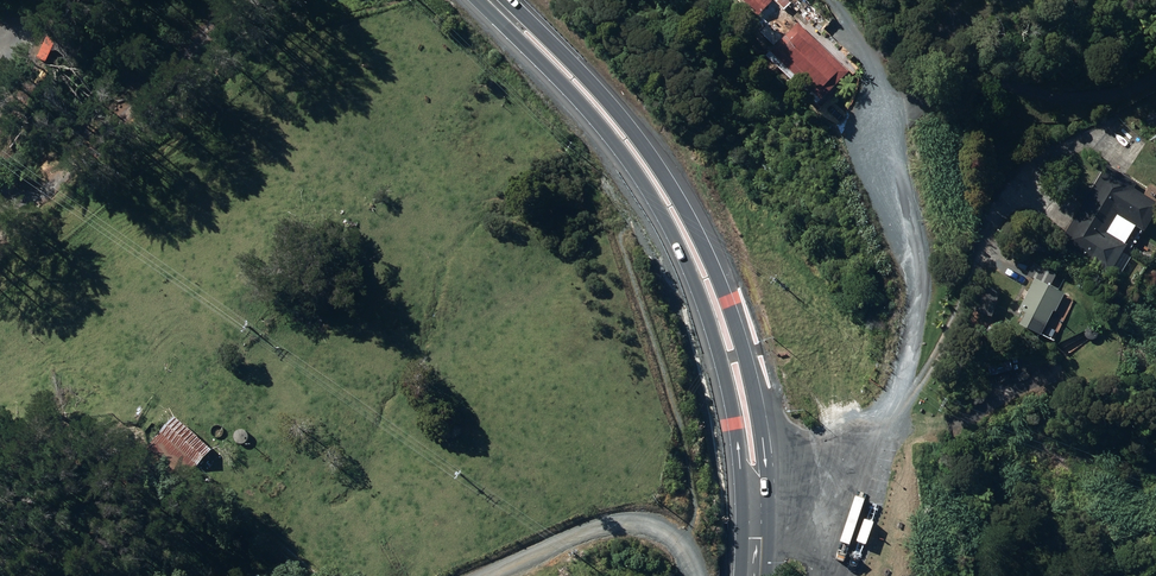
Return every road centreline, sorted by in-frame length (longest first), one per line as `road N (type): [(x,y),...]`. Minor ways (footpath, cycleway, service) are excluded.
road 1 (trunk): [(490,0),(633,155),(690,245),(742,396),(753,465),(751,575)]
road 2 (unclassified): [(698,575),(683,548),(638,522),(589,530),(489,575)]

